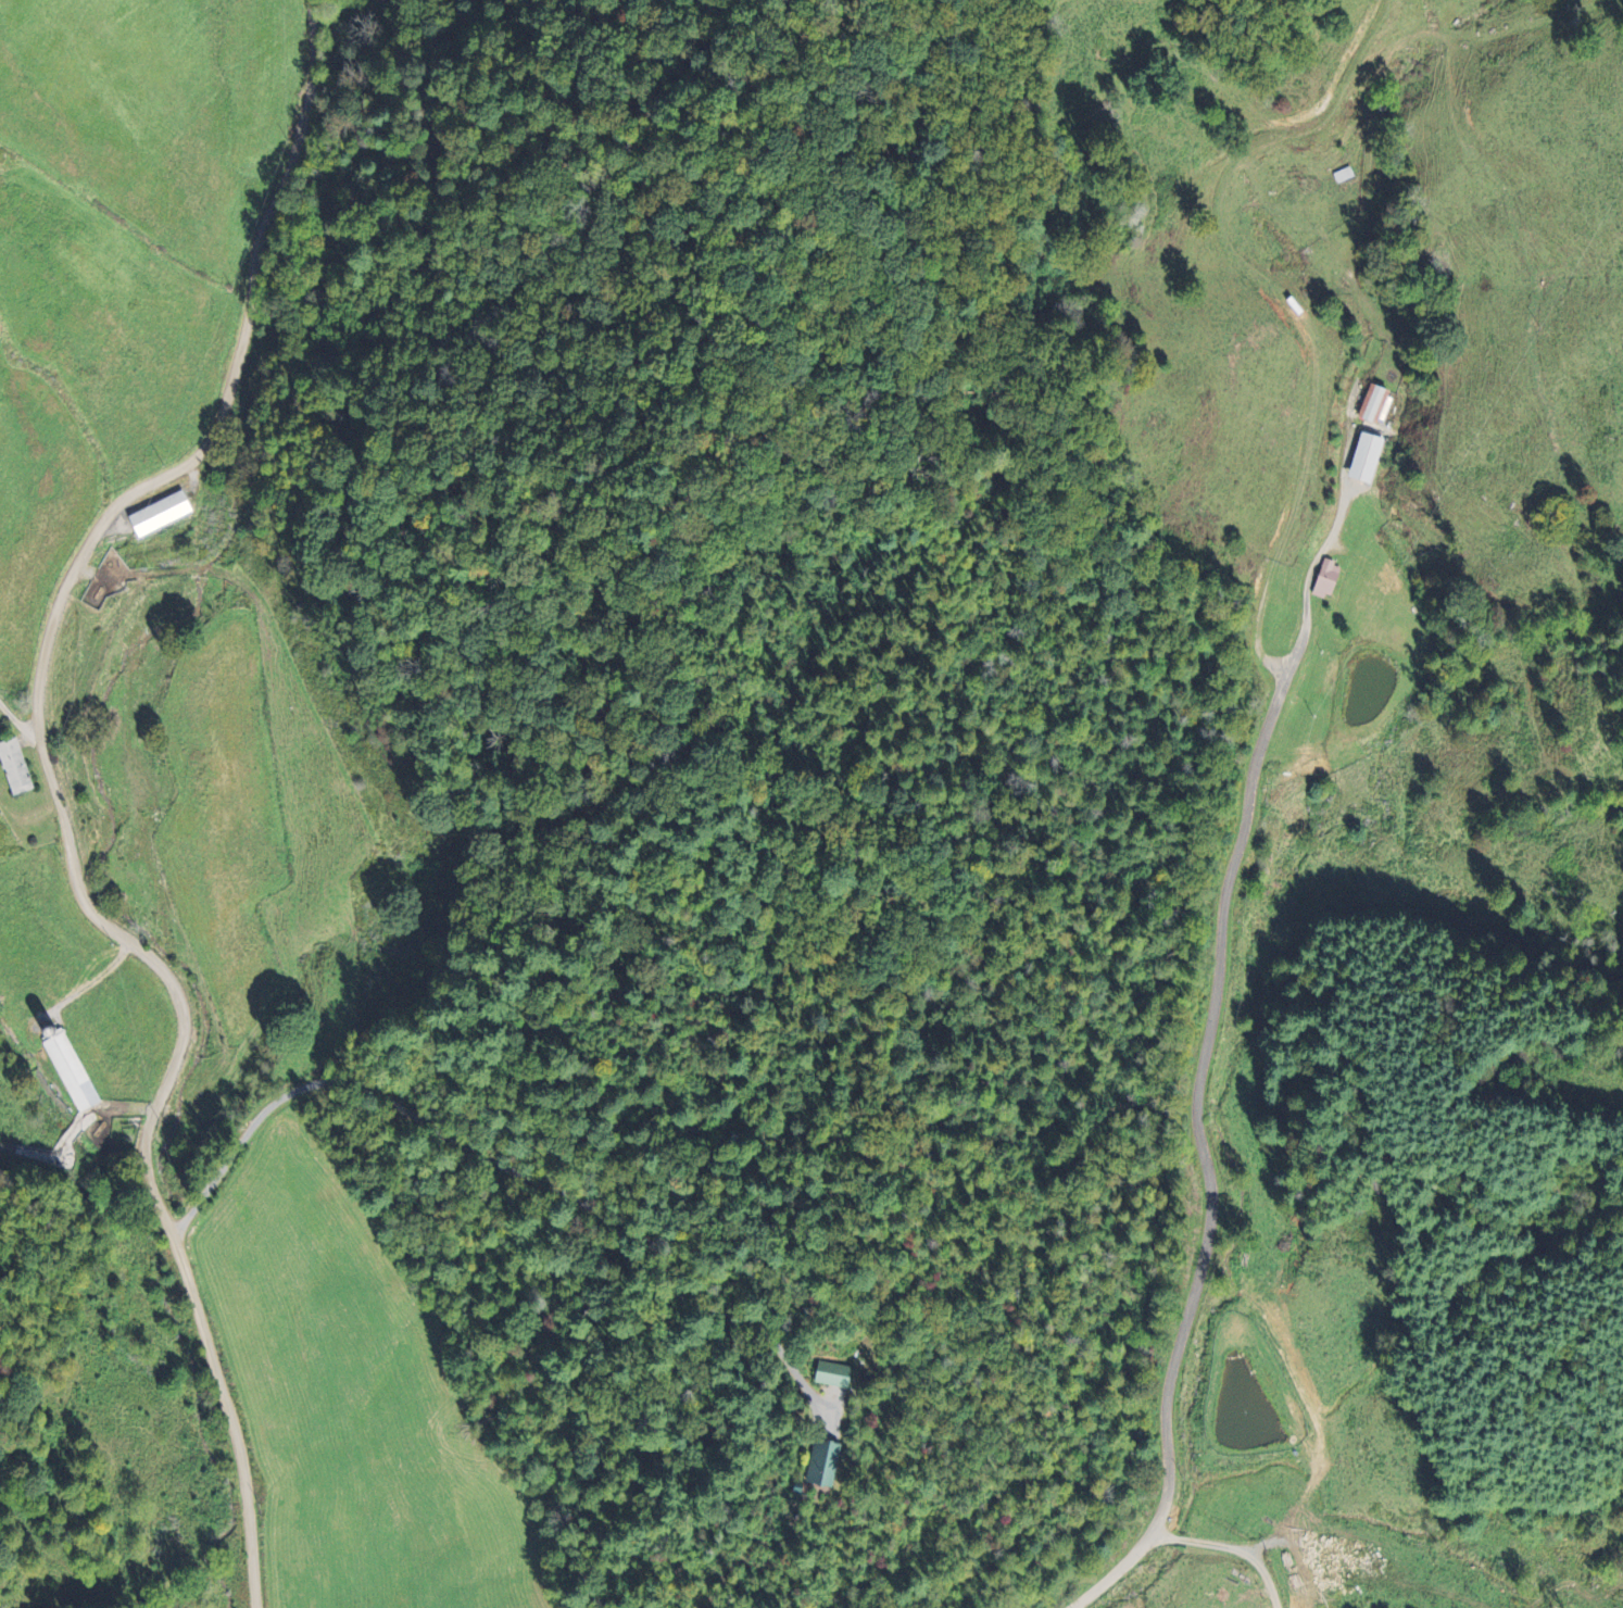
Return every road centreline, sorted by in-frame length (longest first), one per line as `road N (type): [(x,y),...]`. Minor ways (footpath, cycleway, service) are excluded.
road 1 (residential): [(256,1607),(247,1488),(231,1418),(179,1274),(149,1141),(188,1027),(175,980),(85,907),(39,732),(42,661),(74,567),(117,510),(180,473),(211,435),(247,339),(316,80),(309,0)]
road 2 (residential): [(1076,1607),(1153,1532),(1168,1493),(1169,1397),(1210,1236),(1210,1189),(1194,1110),(1231,875),(1289,671)]

